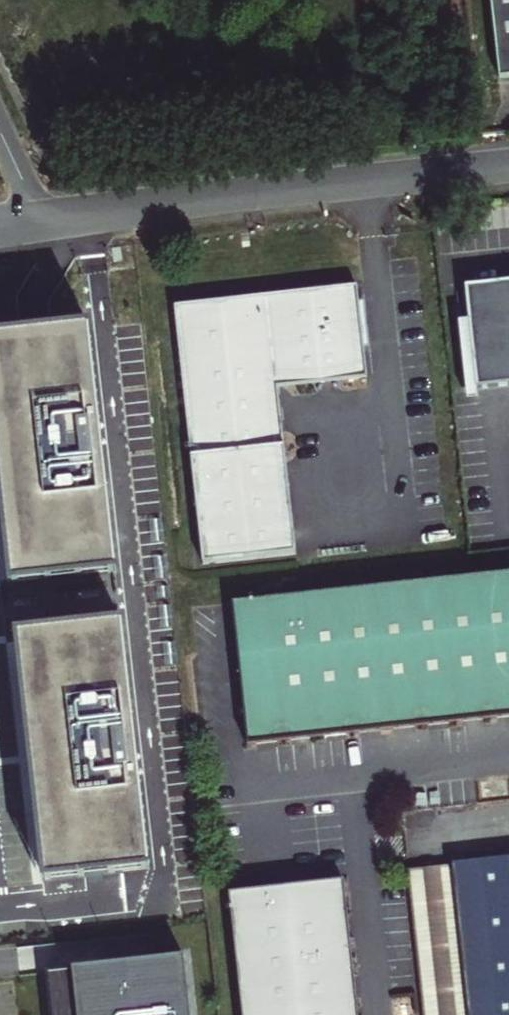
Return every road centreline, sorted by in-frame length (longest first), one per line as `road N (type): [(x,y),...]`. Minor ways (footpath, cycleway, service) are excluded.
road 1 (residential): [(508,170),(24,225)]

